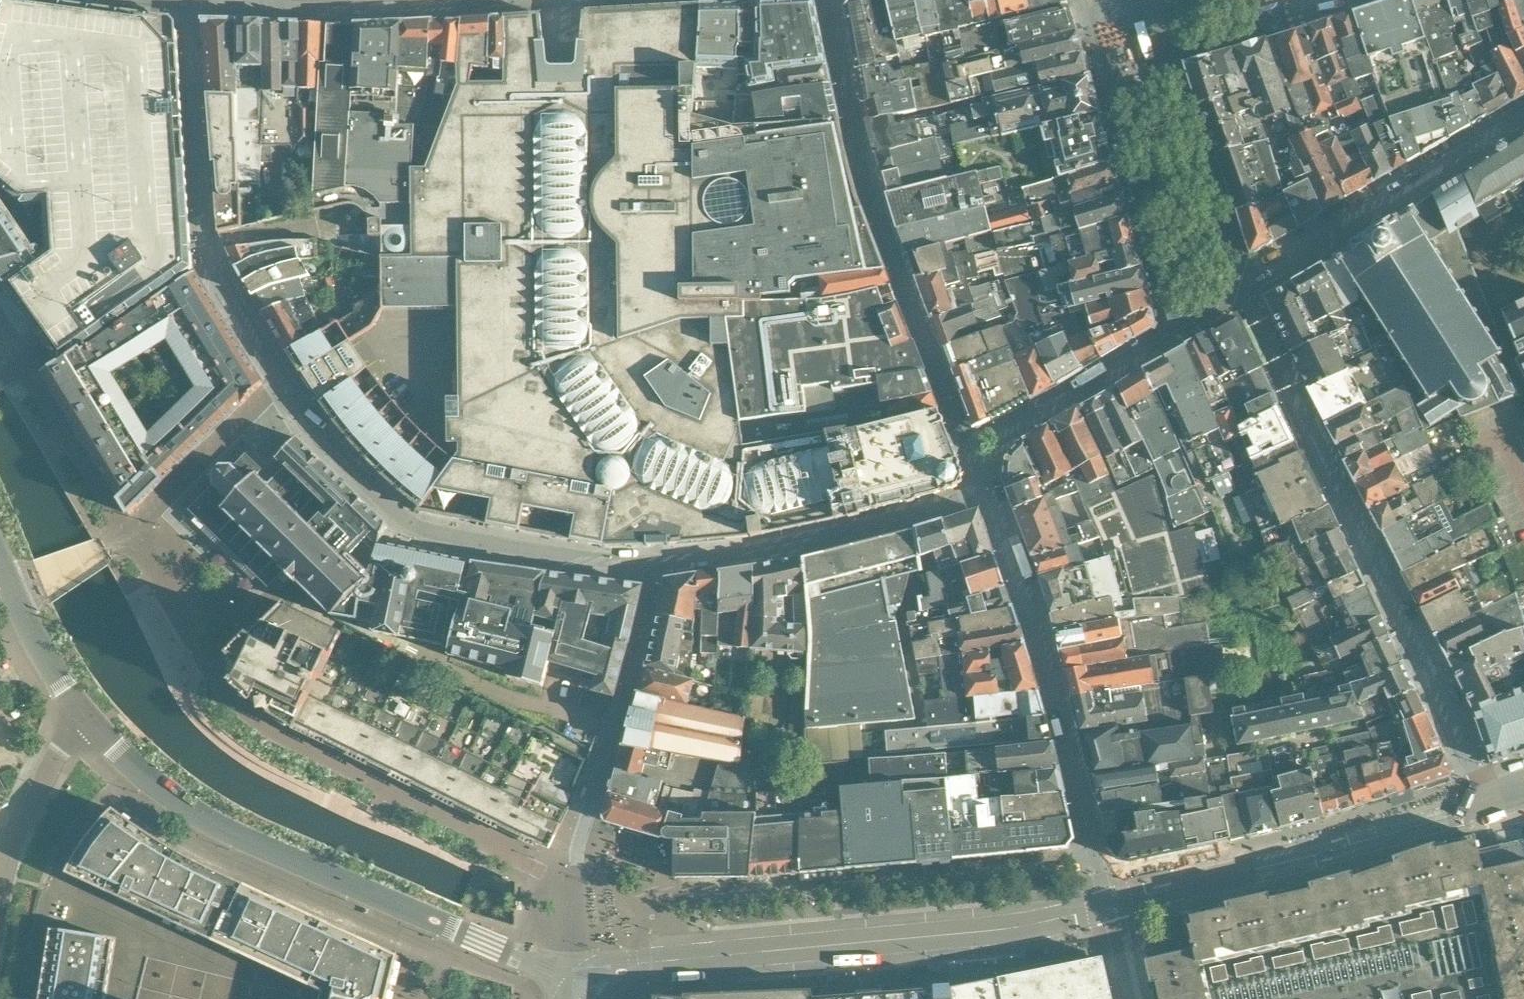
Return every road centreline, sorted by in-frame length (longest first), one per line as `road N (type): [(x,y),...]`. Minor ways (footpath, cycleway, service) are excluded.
road 1 (unclassified): [(654,962),(1028,925),(1307,857),(1523,792)]
road 2 (unclassified): [(85,719),(138,773),(228,831),(573,981)]
road 3 (residential): [(659,560),(601,563),(440,534),(405,520),(283,379)]
road 4 (residential): [(573,981),(577,849),(659,560)]
road 5 (residential): [(283,379),(209,244),(189,0)]
road 6 (unclassified): [(15,593),(126,536),(283,379)]
road 7 (residential): [(659,560),(799,542),(987,489)]
road 8 (residential): [(0,900),(43,780),(85,719)]
road 9 (unclassified): [(15,593),(85,719)]

